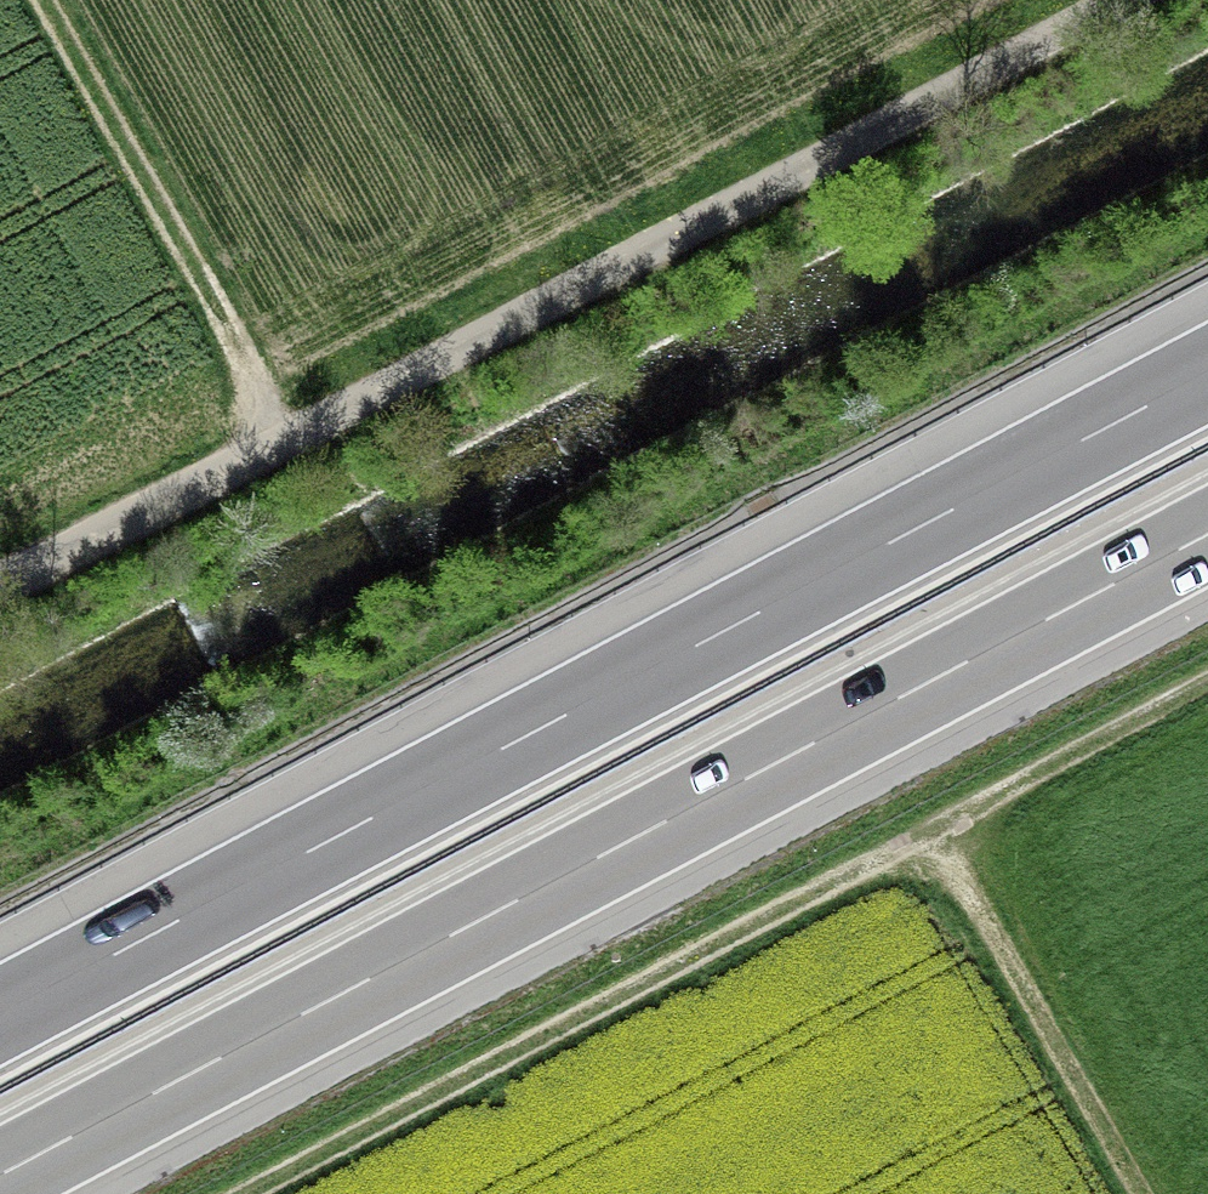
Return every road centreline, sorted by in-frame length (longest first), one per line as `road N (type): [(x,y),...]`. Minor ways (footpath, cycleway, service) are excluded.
road 1 (motorway): [(1207,374),(0,1015)]
road 2 (motorway): [(0,1175),(1207,534)]
road 3 (track): [(1114,0),(0,588)]
road 4 (track): [(246,1193),(1207,681)]
road 5 (track): [(44,0),(287,437)]
road 6 (track): [(1137,1193),(929,831)]

